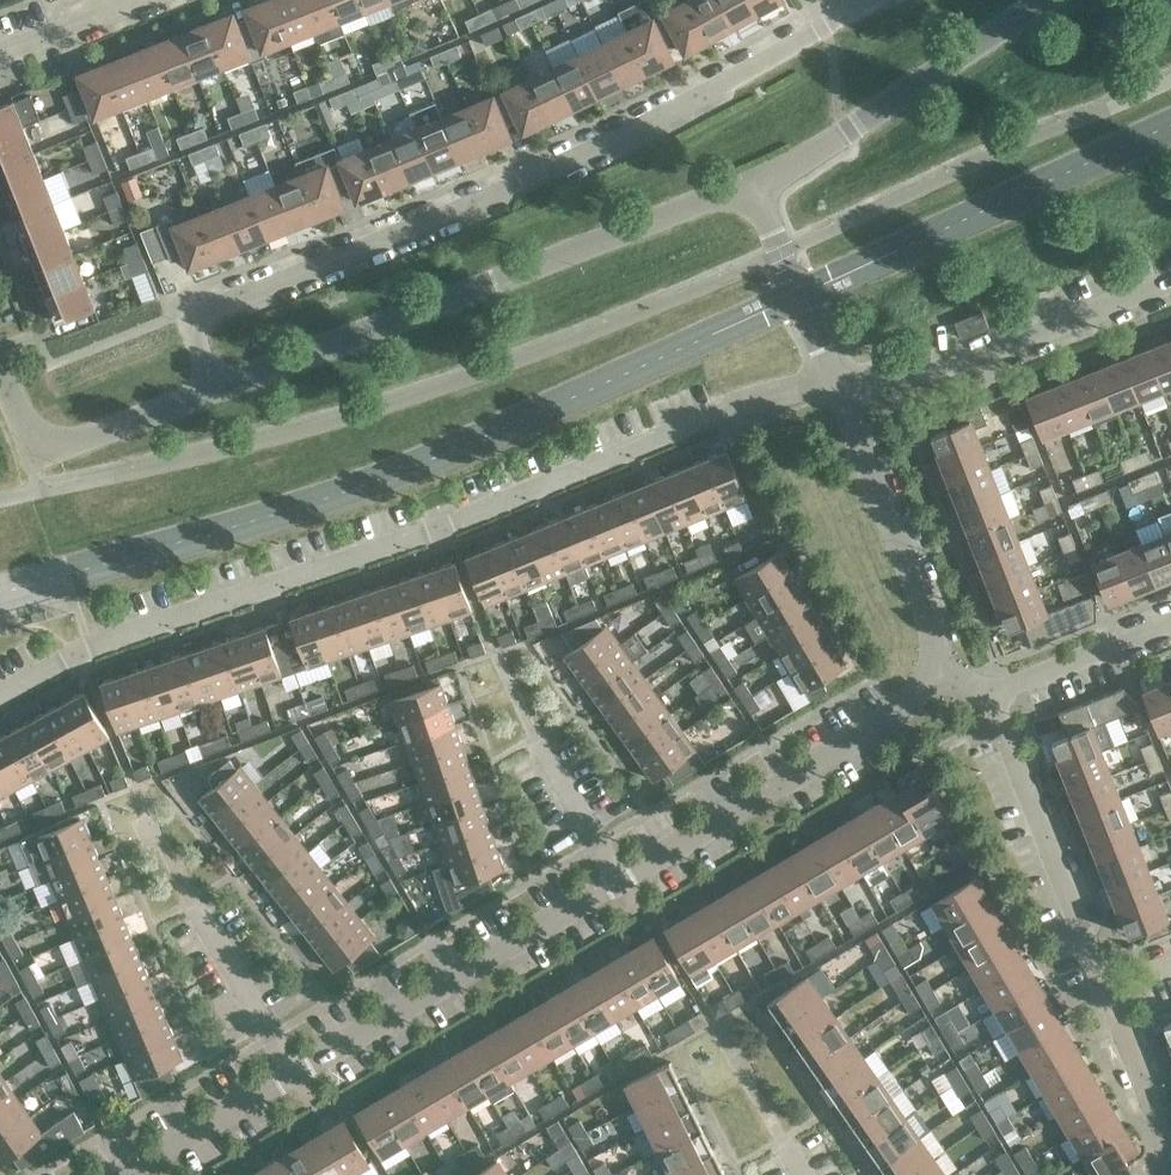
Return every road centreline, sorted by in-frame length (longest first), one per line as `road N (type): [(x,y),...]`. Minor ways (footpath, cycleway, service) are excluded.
road 1 (residential): [(120,1174),(627,880),(895,716),(937,679)]
road 2 (residential): [(0,695),(89,647),(448,526),(716,415),(840,386)]
road 3 (residential): [(877,0),(692,105),(208,314),(194,333),(216,394)]
road 4 (unclassified): [(216,394),(754,186)]
road 5 (unclassified): [(754,186),(1052,0)]
road 6 (residential): [(840,386),(962,364),(1170,281)]
road 7 (residential): [(1112,988),(991,693)]
road 8 (unclassified): [(937,679),(924,599),(840,386)]
road 9 (unclassified): [(6,384),(29,432),(65,447),(216,394)]
road 10 (unclassified): [(840,386),(754,186)]
road 11 (residential): [(1148,1174),(1170,1154),(1112,988)]
road 12 (residential): [(991,693),(1170,622)]
road 13 (residential): [(0,61),(155,0)]

